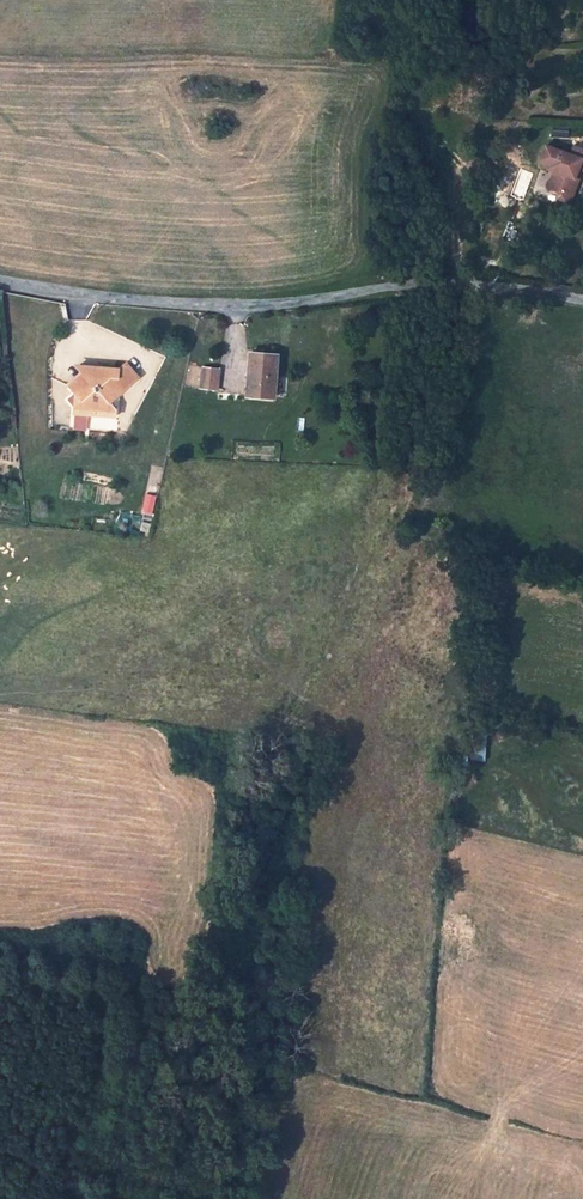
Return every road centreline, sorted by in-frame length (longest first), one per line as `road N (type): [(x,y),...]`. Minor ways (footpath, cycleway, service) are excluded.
road 1 (unclassified): [(0,277),(194,302),(301,300),(422,285),(582,301)]

